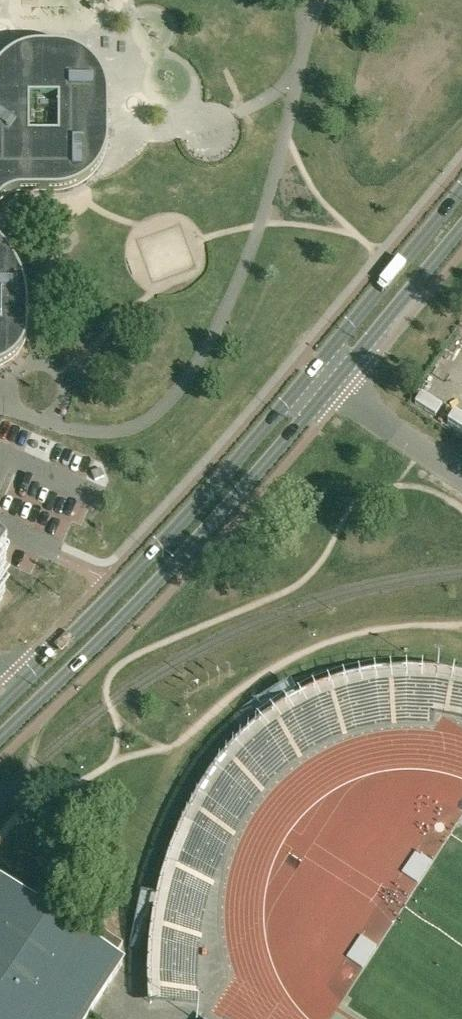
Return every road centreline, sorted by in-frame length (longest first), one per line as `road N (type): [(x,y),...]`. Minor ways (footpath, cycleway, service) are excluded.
road 1 (primary): [(0,738),(120,624),(337,381)]
road 2 (primary): [(317,366),(102,606),(0,706)]
road 3 (primary): [(461,190),(317,366)]
road 4 (primary): [(337,381),(461,232)]
road 5 (unclassified): [(337,381),(461,478)]

